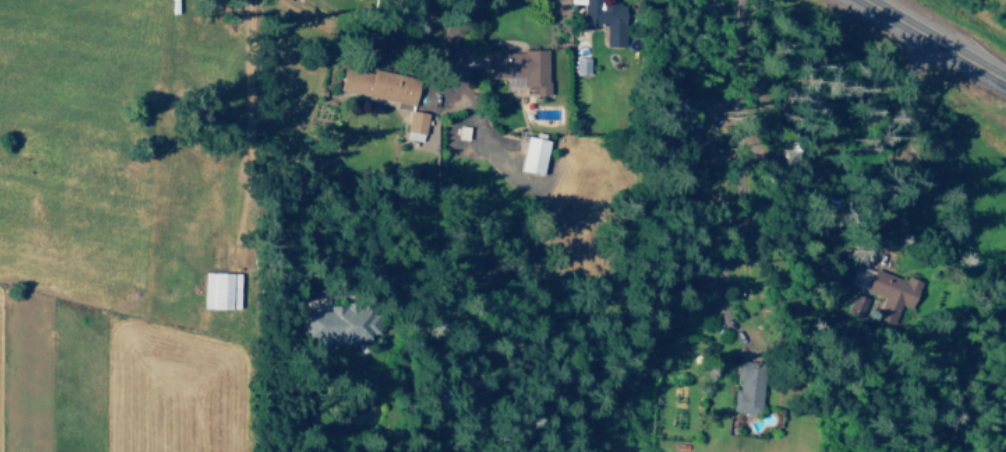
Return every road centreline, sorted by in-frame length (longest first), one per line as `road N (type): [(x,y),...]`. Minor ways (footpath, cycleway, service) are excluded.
road 1 (residential): [(915,30),(906,164),(861,282)]
road 2 (trunk): [(862,0),(1005,83)]

